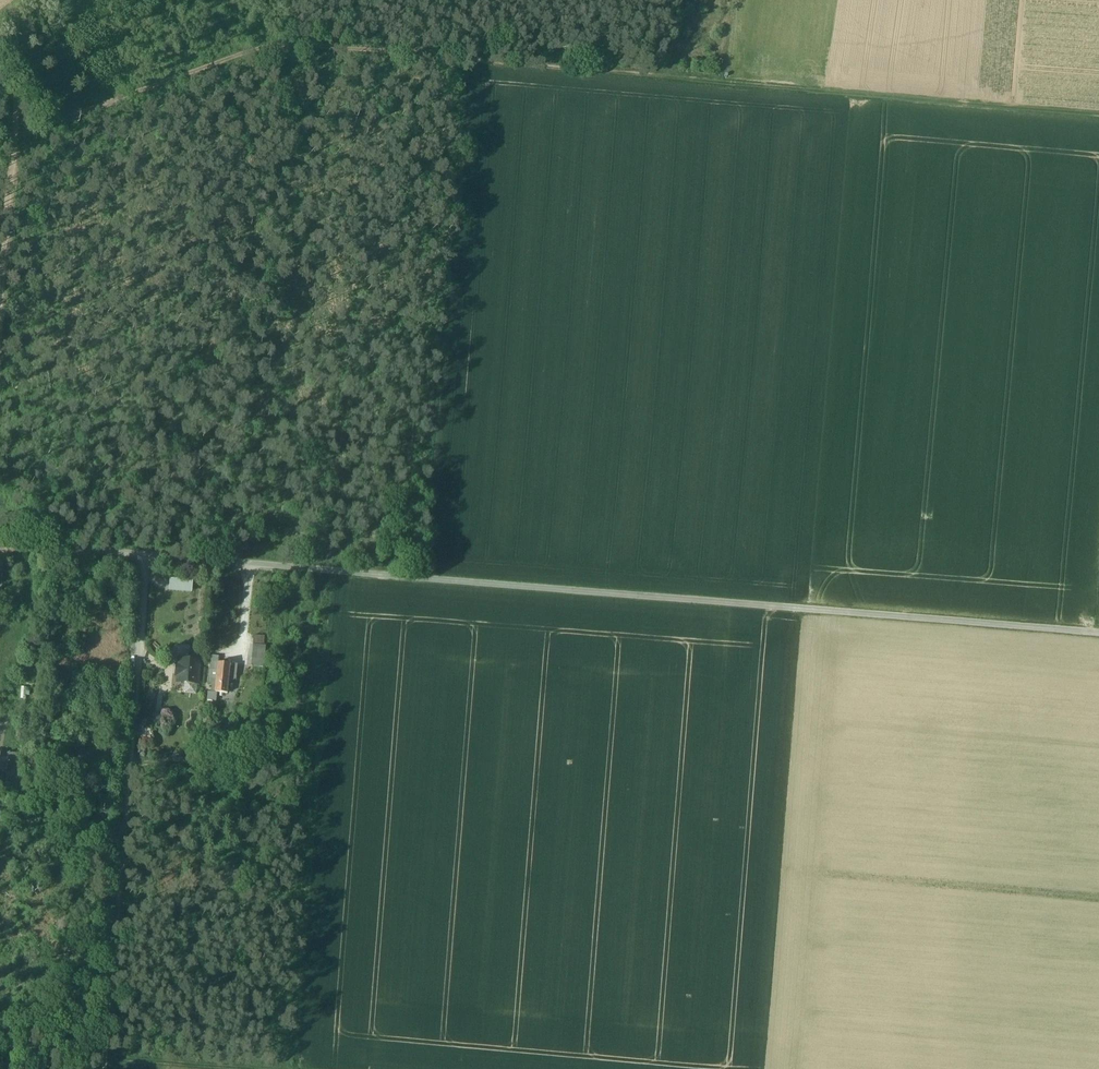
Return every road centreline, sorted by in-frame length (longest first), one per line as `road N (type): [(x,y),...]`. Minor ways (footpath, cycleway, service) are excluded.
road 1 (unclassified): [(1098,633),(0,545)]
road 2 (track): [(21,144),(271,48),(1098,114)]
road 3 (track): [(146,659),(112,1068)]
road 4 (track): [(0,1050),(241,1068)]

